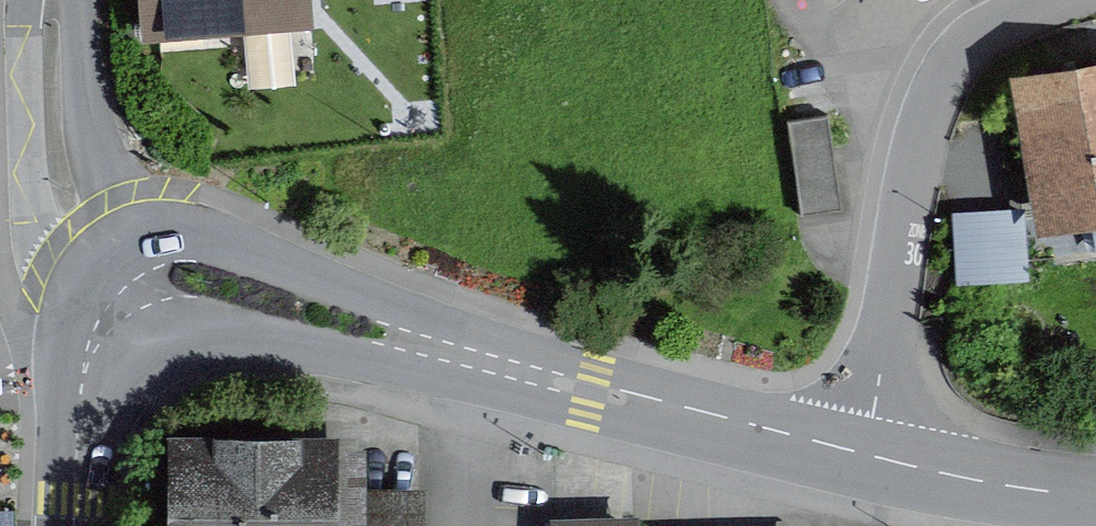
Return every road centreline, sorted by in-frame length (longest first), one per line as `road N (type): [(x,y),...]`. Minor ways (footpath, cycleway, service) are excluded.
road 1 (tertiary): [(122,305),(161,284),(210,281),(592,392),(867,455)]
road 2 (residential): [(1050,0),(989,24),(938,86),(907,192),(867,455)]
road 3 (unclassified): [(122,305),(78,223),(61,166),(52,0)]
road 4 (tertiary): [(867,455),(1095,496)]
road 5 (tertiary): [(73,525),(82,387),(89,355),(122,305)]

